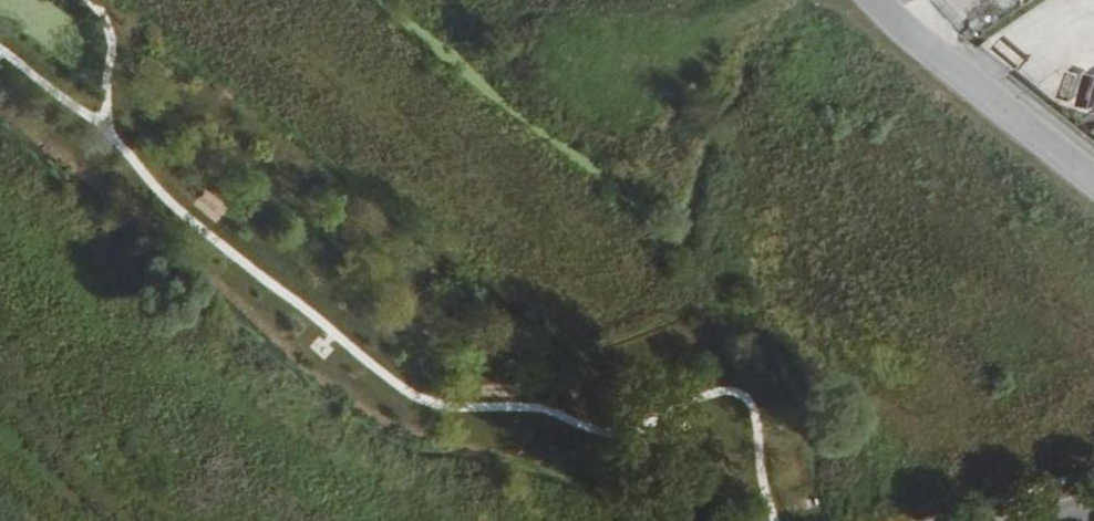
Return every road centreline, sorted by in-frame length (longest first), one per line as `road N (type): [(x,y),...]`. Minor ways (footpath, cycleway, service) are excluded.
road 1 (tertiary): [(876,0),(1093,180)]

